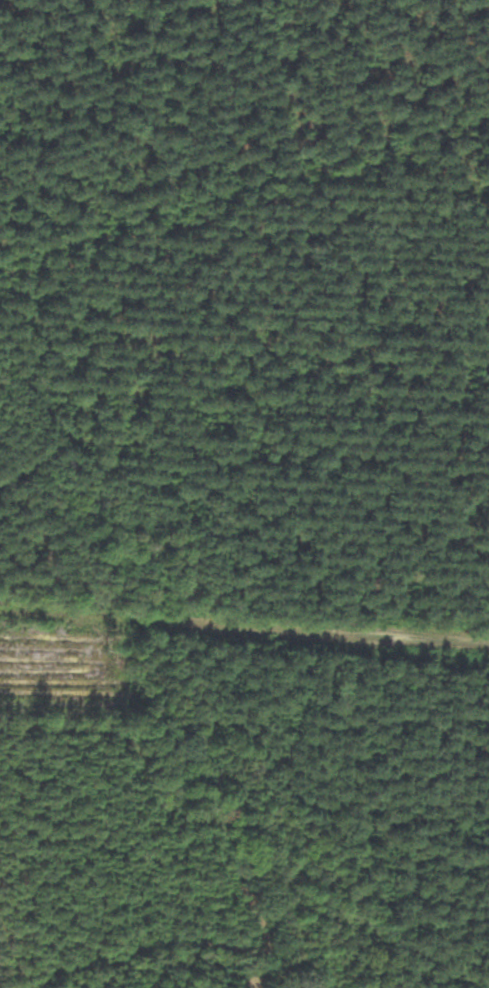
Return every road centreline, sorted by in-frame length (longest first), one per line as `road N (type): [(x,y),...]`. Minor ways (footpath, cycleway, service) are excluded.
road 1 (track): [(63,616),(381,648),(488,651)]

